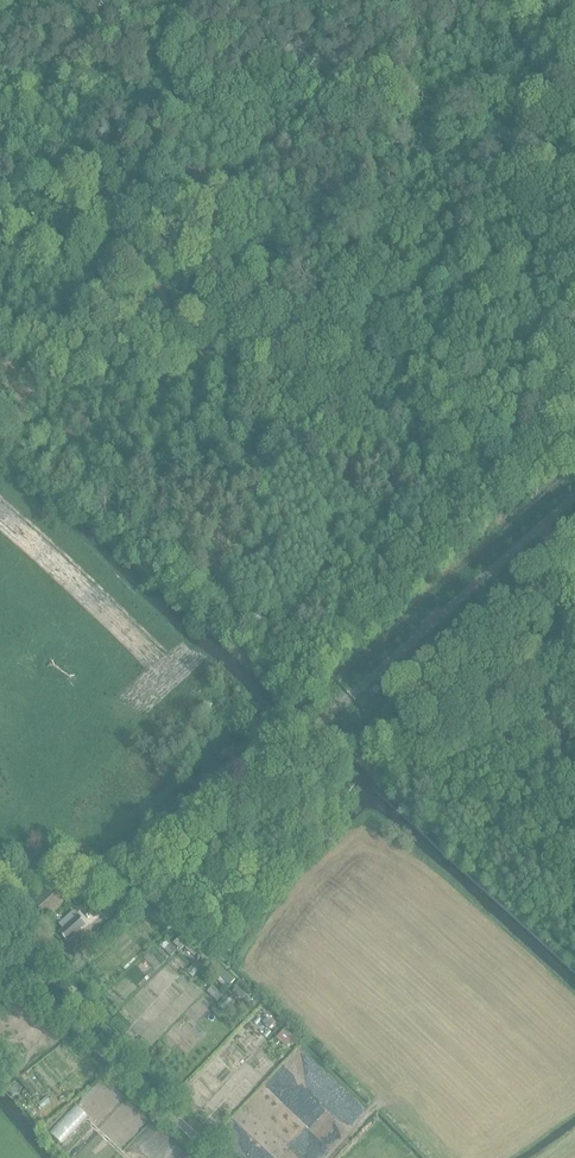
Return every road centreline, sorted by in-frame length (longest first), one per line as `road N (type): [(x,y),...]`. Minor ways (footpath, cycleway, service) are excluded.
road 1 (residential): [(27,982),(301,747)]
road 2 (residential): [(219,1157),(27,982)]

